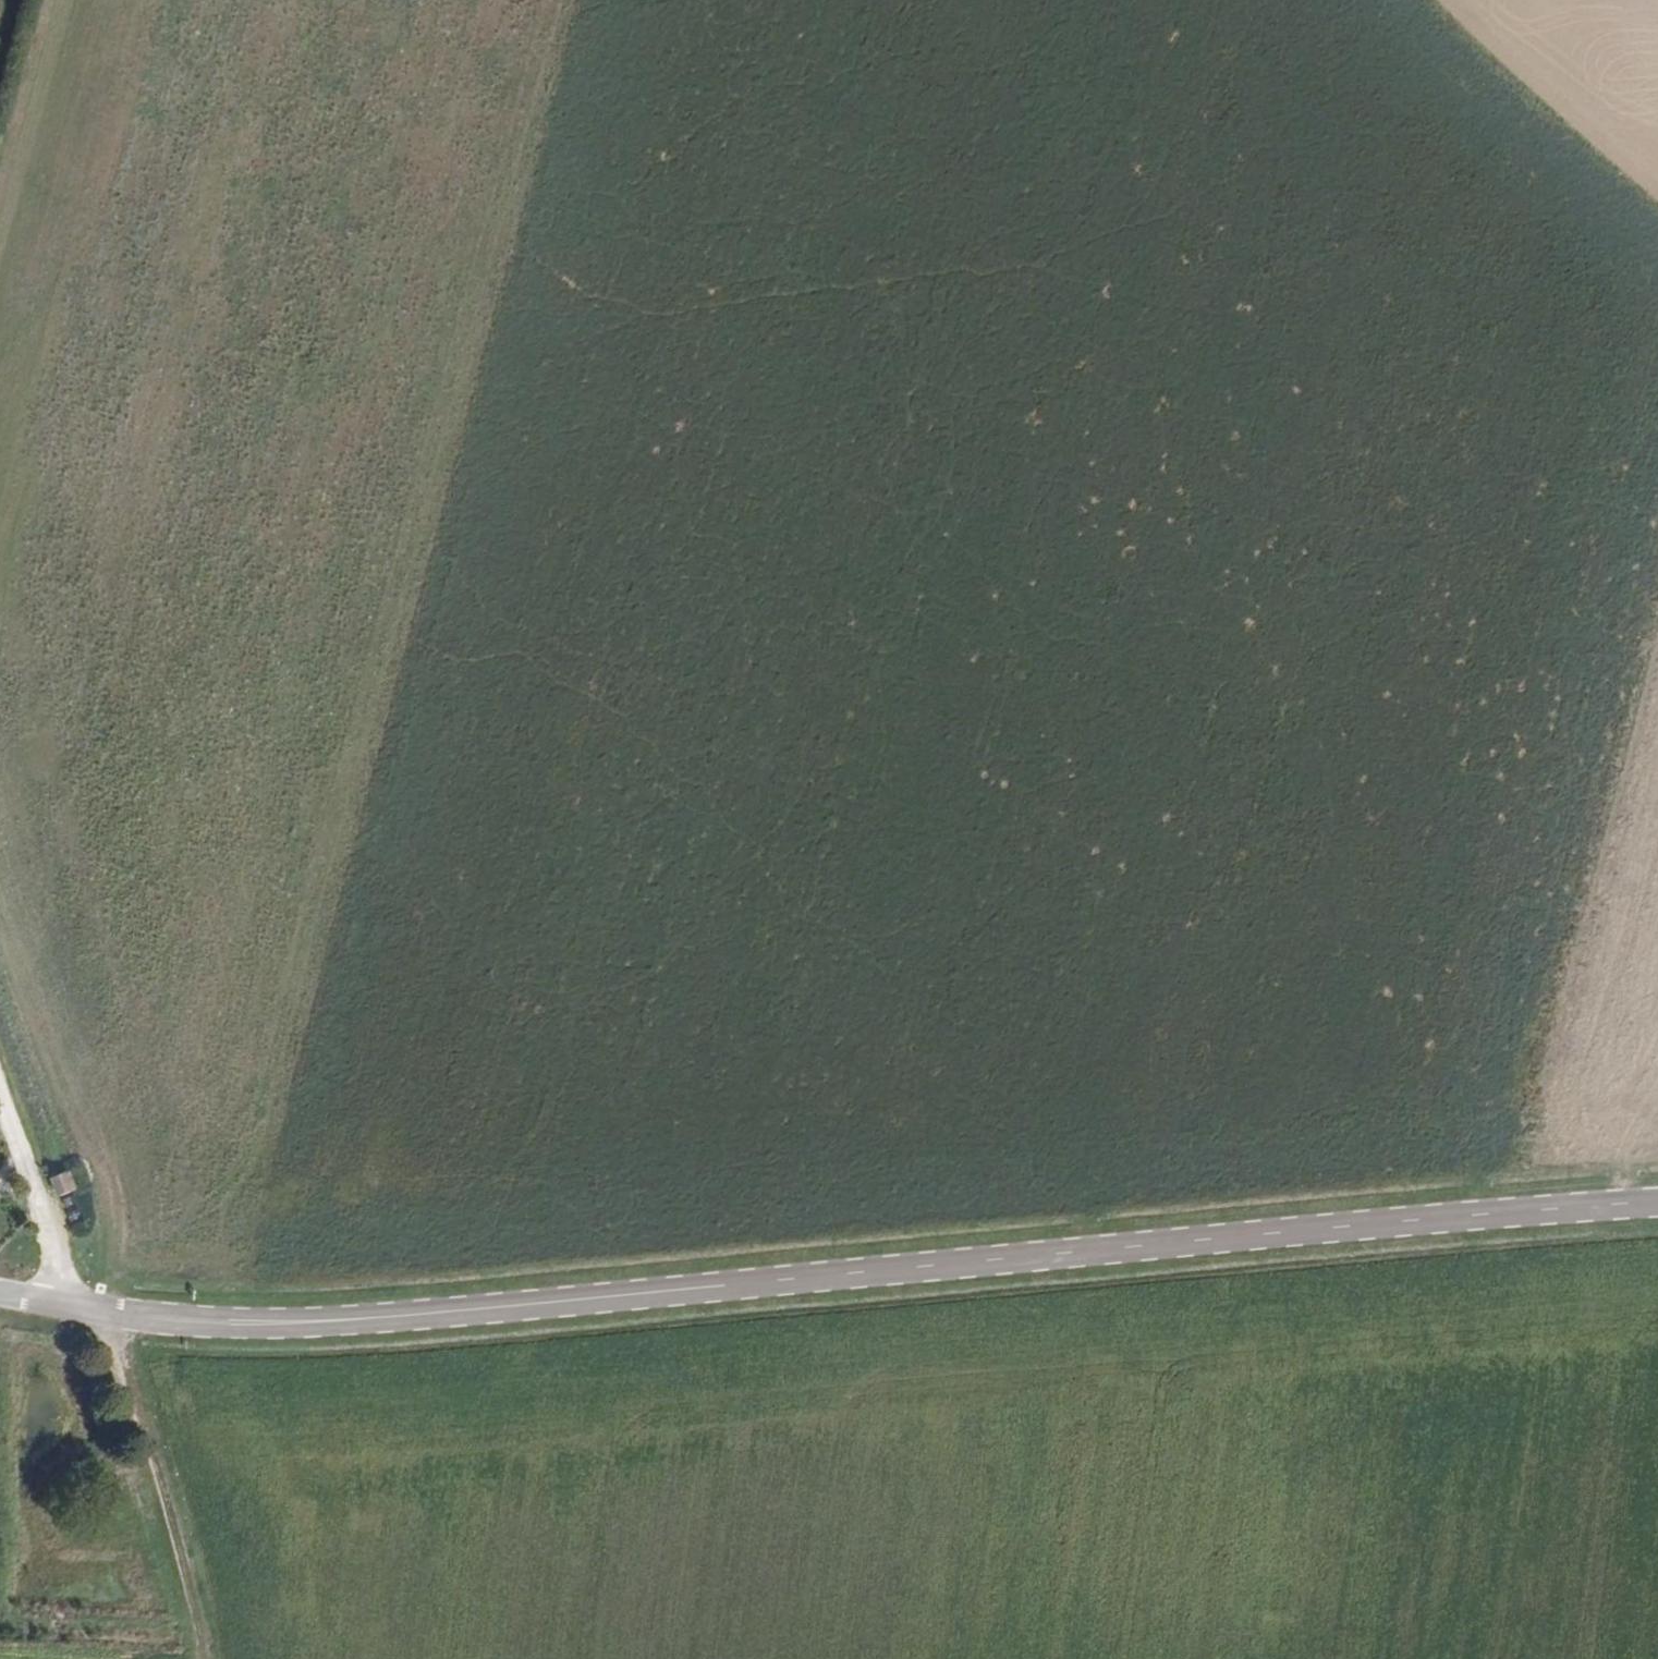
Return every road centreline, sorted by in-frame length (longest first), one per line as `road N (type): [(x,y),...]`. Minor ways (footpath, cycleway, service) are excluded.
road 1 (tertiary): [(0,1299),(193,1321),(285,1321),(1657,1203)]
road 2 (track): [(205,1658),(121,1374),(89,1312),(58,1279),(0,1080)]

